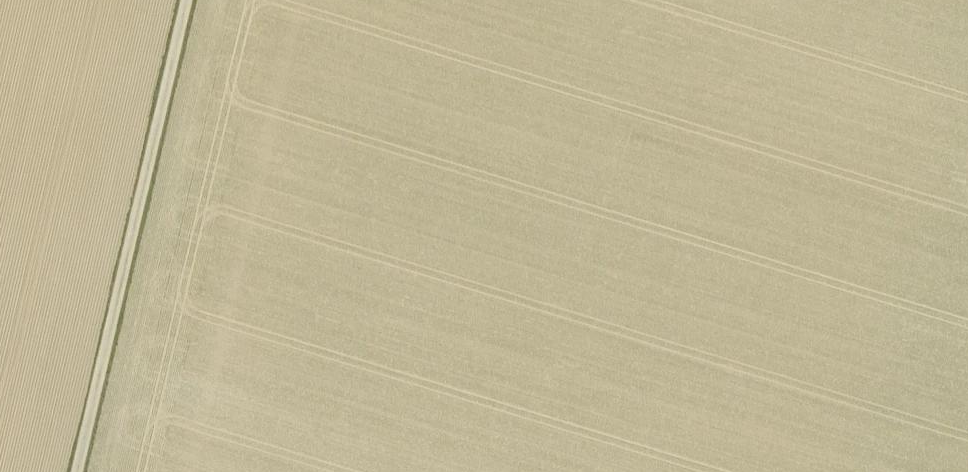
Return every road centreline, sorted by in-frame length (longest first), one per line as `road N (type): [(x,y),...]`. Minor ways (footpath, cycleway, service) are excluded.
road 1 (track): [(191,0),(87,471)]

